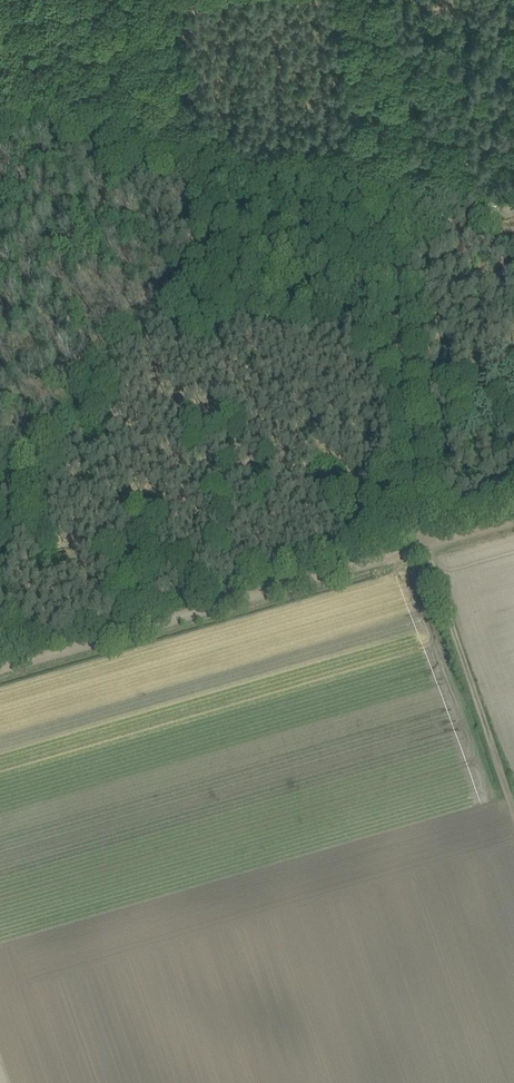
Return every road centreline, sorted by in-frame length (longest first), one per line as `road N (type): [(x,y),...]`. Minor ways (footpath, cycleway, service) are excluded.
road 1 (track): [(423,547),(371,0)]
road 2 (track): [(423,547),(0,668)]
road 3 (track): [(513,798),(423,547)]

